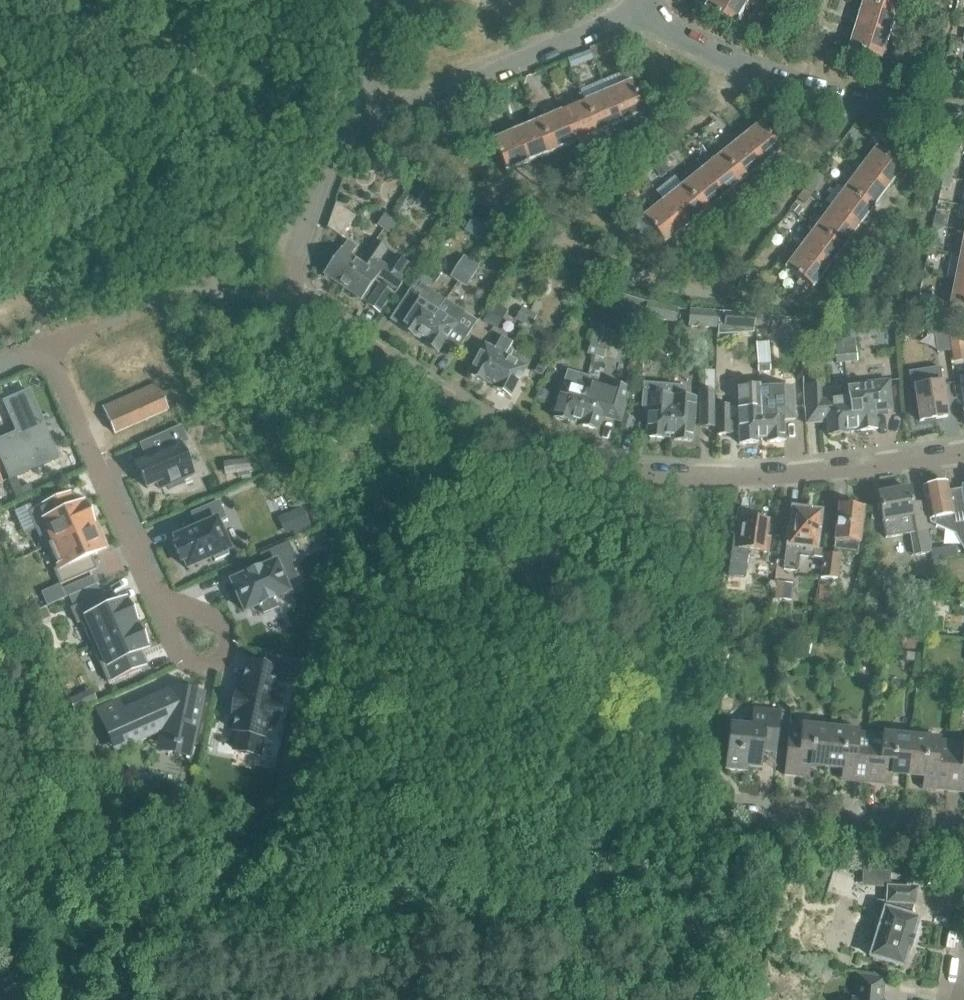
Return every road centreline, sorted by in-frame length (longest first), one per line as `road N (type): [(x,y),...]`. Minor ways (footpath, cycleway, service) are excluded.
road 1 (residential): [(963,451),(847,470),(647,471),(504,420),(290,293)]
road 2 (residential): [(644,12),(768,75),(860,101),(963,117)]
road 3 (residential): [(344,95),(418,102),(644,12)]
road 4 (residential): [(45,346),(155,597)]
road 5 (residential): [(744,815),(963,827)]
road 6 (residential): [(290,293),(344,95)]
road 7 (residential): [(155,597),(180,656),(202,669),(221,664),(229,645),(209,620)]

